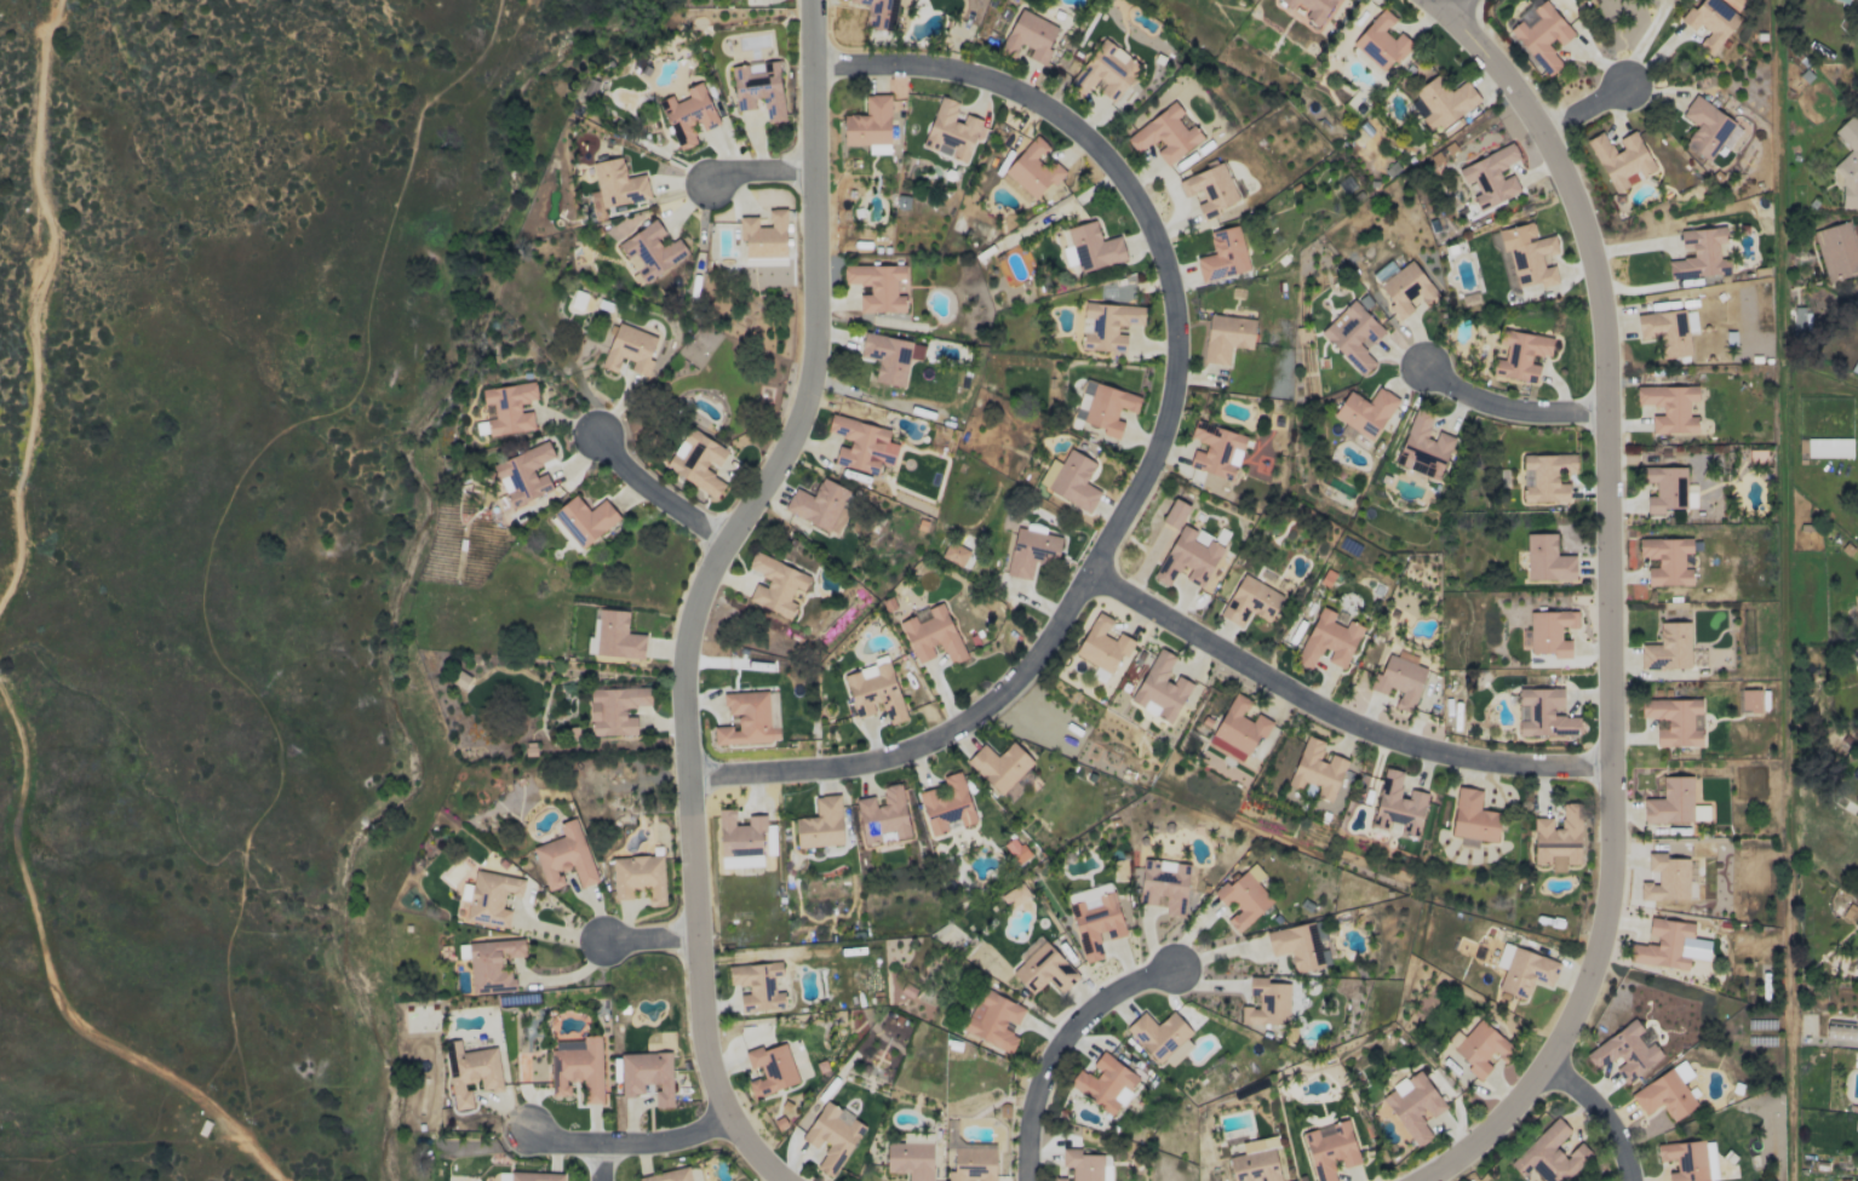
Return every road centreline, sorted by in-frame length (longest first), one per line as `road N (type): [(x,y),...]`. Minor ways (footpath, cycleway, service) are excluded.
road 1 (residential): [(1452,18),(1501,69),(1565,166),(1607,326),(1616,856),(1601,963),(1571,1032),(1513,1116),(1432,1180)]
road 2 (residential): [(689,779),(853,768),(921,750),(986,712),(1036,664),(1153,466),(1171,420),(1181,357),(1165,257),(1146,212),(1096,145),(979,76),(814,68)]
road 3 (residential): [(689,779),(686,678),(695,620),(729,544),(803,420),(819,340),(814,0)]
road 4 (track): [(0,603),(16,577),(15,499),(39,377),(29,308),(41,196),(42,48),(59,0)]
road 5 (track): [(279,1180),(207,1097),(82,1030),(61,1004),(16,836),(25,770),(0,693)]
road 6 (residential): [(1089,575),(1346,722),(1406,745),(1487,763),(1612,768)]
road 7 (residential): [(1031,1180),(1043,1090),(1065,1047),(1103,1007),(1179,969)]
road 8 (residential): [(785,1180),(749,1146),(718,1089),(706,1048),(700,938)]
road 9 (residential): [(733,1118),(673,1142),(606,1145),(529,1145),(523,1123)]
road 10 (residential): [(1610,414),(1525,414),(1479,401),(1427,368)]
road 11 (residential): [(600,437),(641,482),(729,544)]
road 12 (residential): [(700,938),(689,779)]
road 13 (residential): [(1547,1067),(1612,1128),(1634,1180)]

